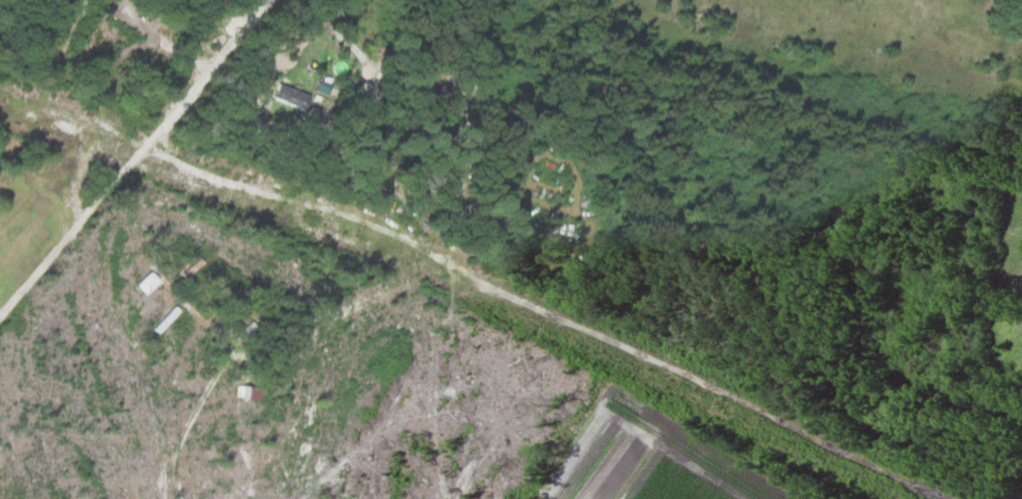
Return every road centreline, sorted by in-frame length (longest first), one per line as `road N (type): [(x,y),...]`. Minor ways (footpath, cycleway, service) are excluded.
road 1 (residential): [(949,498),(147,143)]

